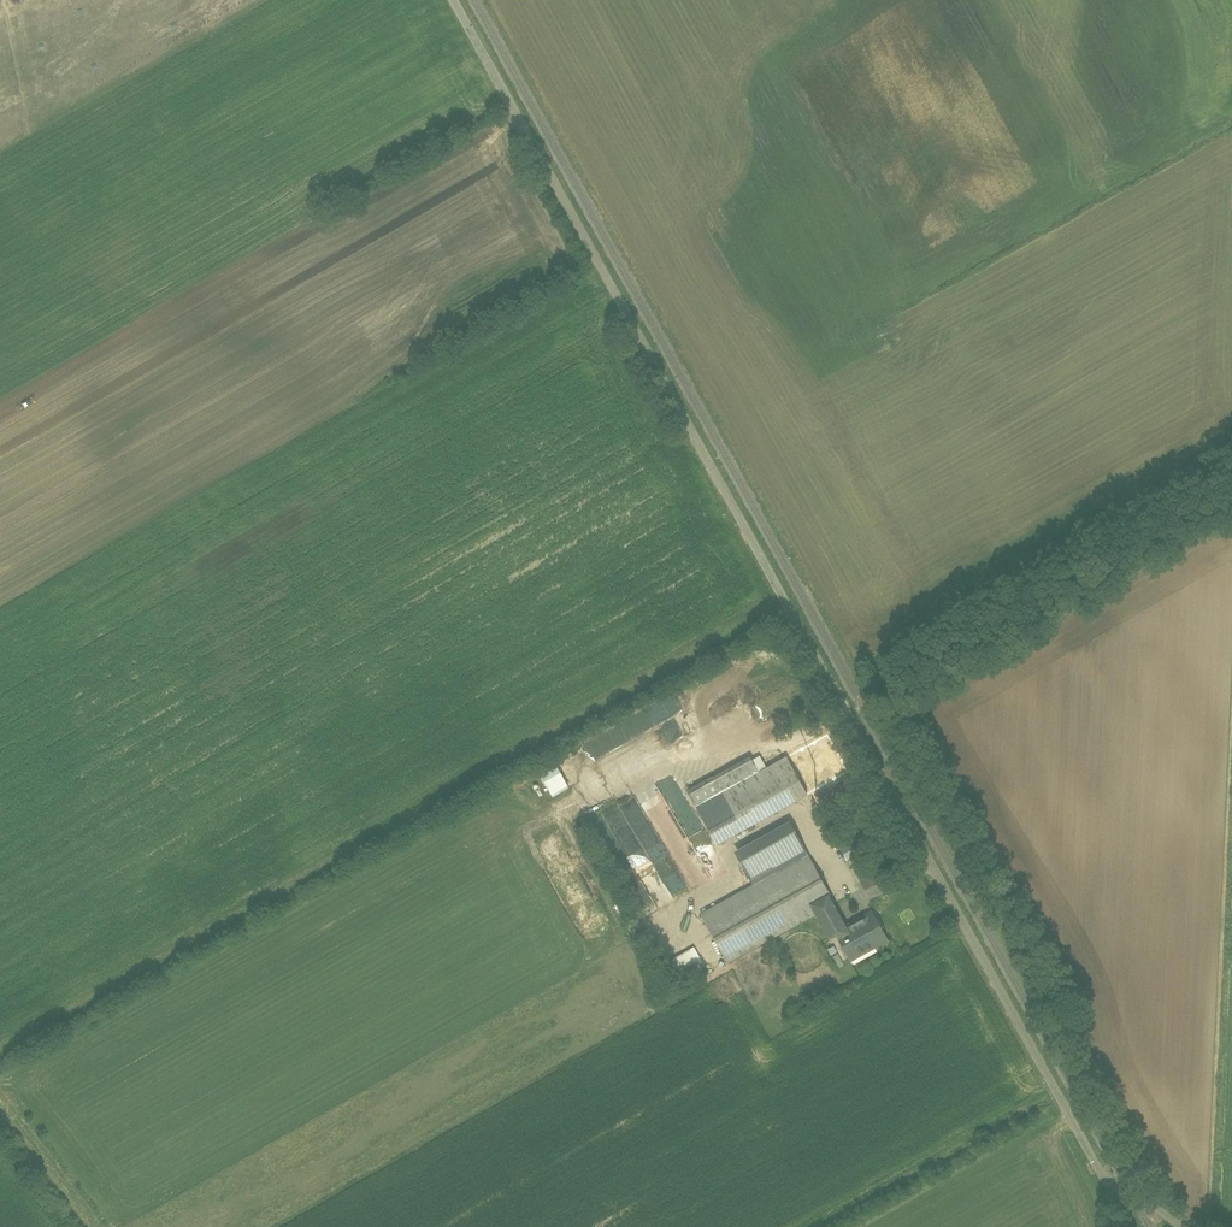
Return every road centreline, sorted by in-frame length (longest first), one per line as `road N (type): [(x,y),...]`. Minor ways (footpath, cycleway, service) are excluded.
road 1 (unclassified): [(451,0),(1105,1188)]
road 2 (track): [(912,686),(1231,494)]

